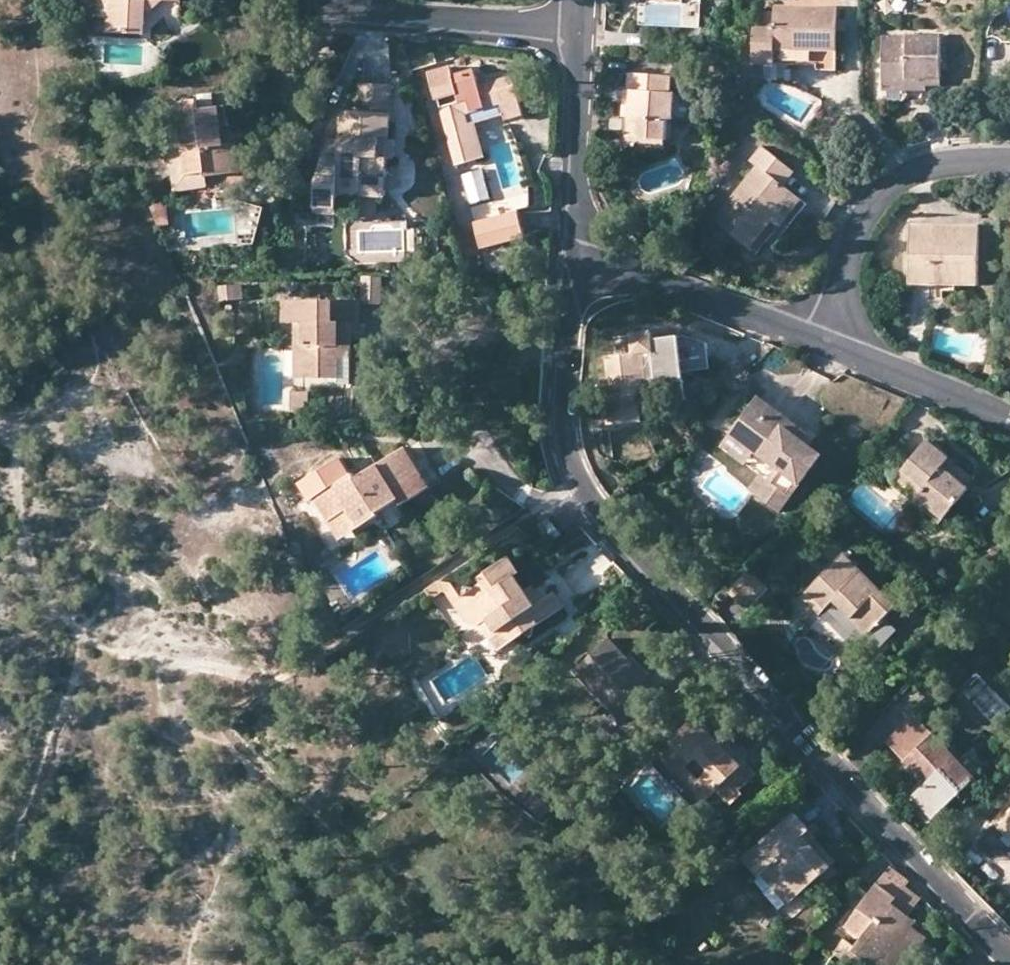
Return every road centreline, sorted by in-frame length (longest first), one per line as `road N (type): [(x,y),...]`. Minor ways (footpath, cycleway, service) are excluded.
road 1 (residential): [(576,244),(564,426),(588,492),(875,819),(1009,953)]
road 2 (residential): [(1009,162),(927,164),(891,181),(852,237),(824,345)]
road 3 (residential): [(824,345),(576,244)]
road 4 (residential): [(583,23),(576,244)]
road 5 (residential): [(372,0),(446,18),(583,23)]
road 6 (residential): [(1009,418),(824,345)]
road 7 (track): [(0,424),(167,489)]

